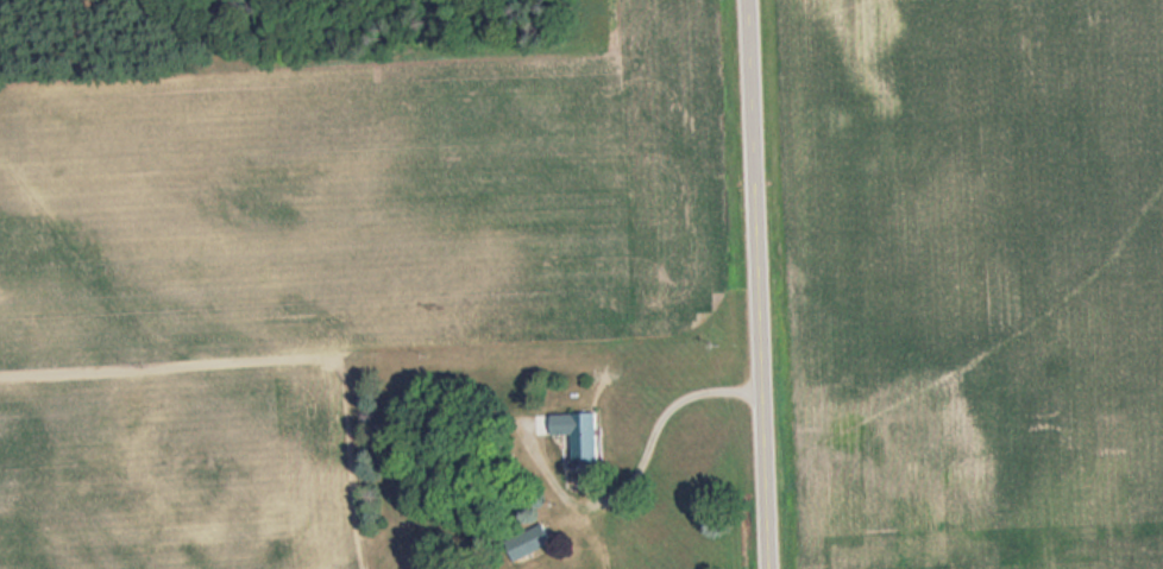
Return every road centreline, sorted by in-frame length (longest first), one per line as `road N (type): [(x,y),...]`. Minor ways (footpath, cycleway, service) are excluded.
road 1 (tertiary): [(763,568),(742,0)]

